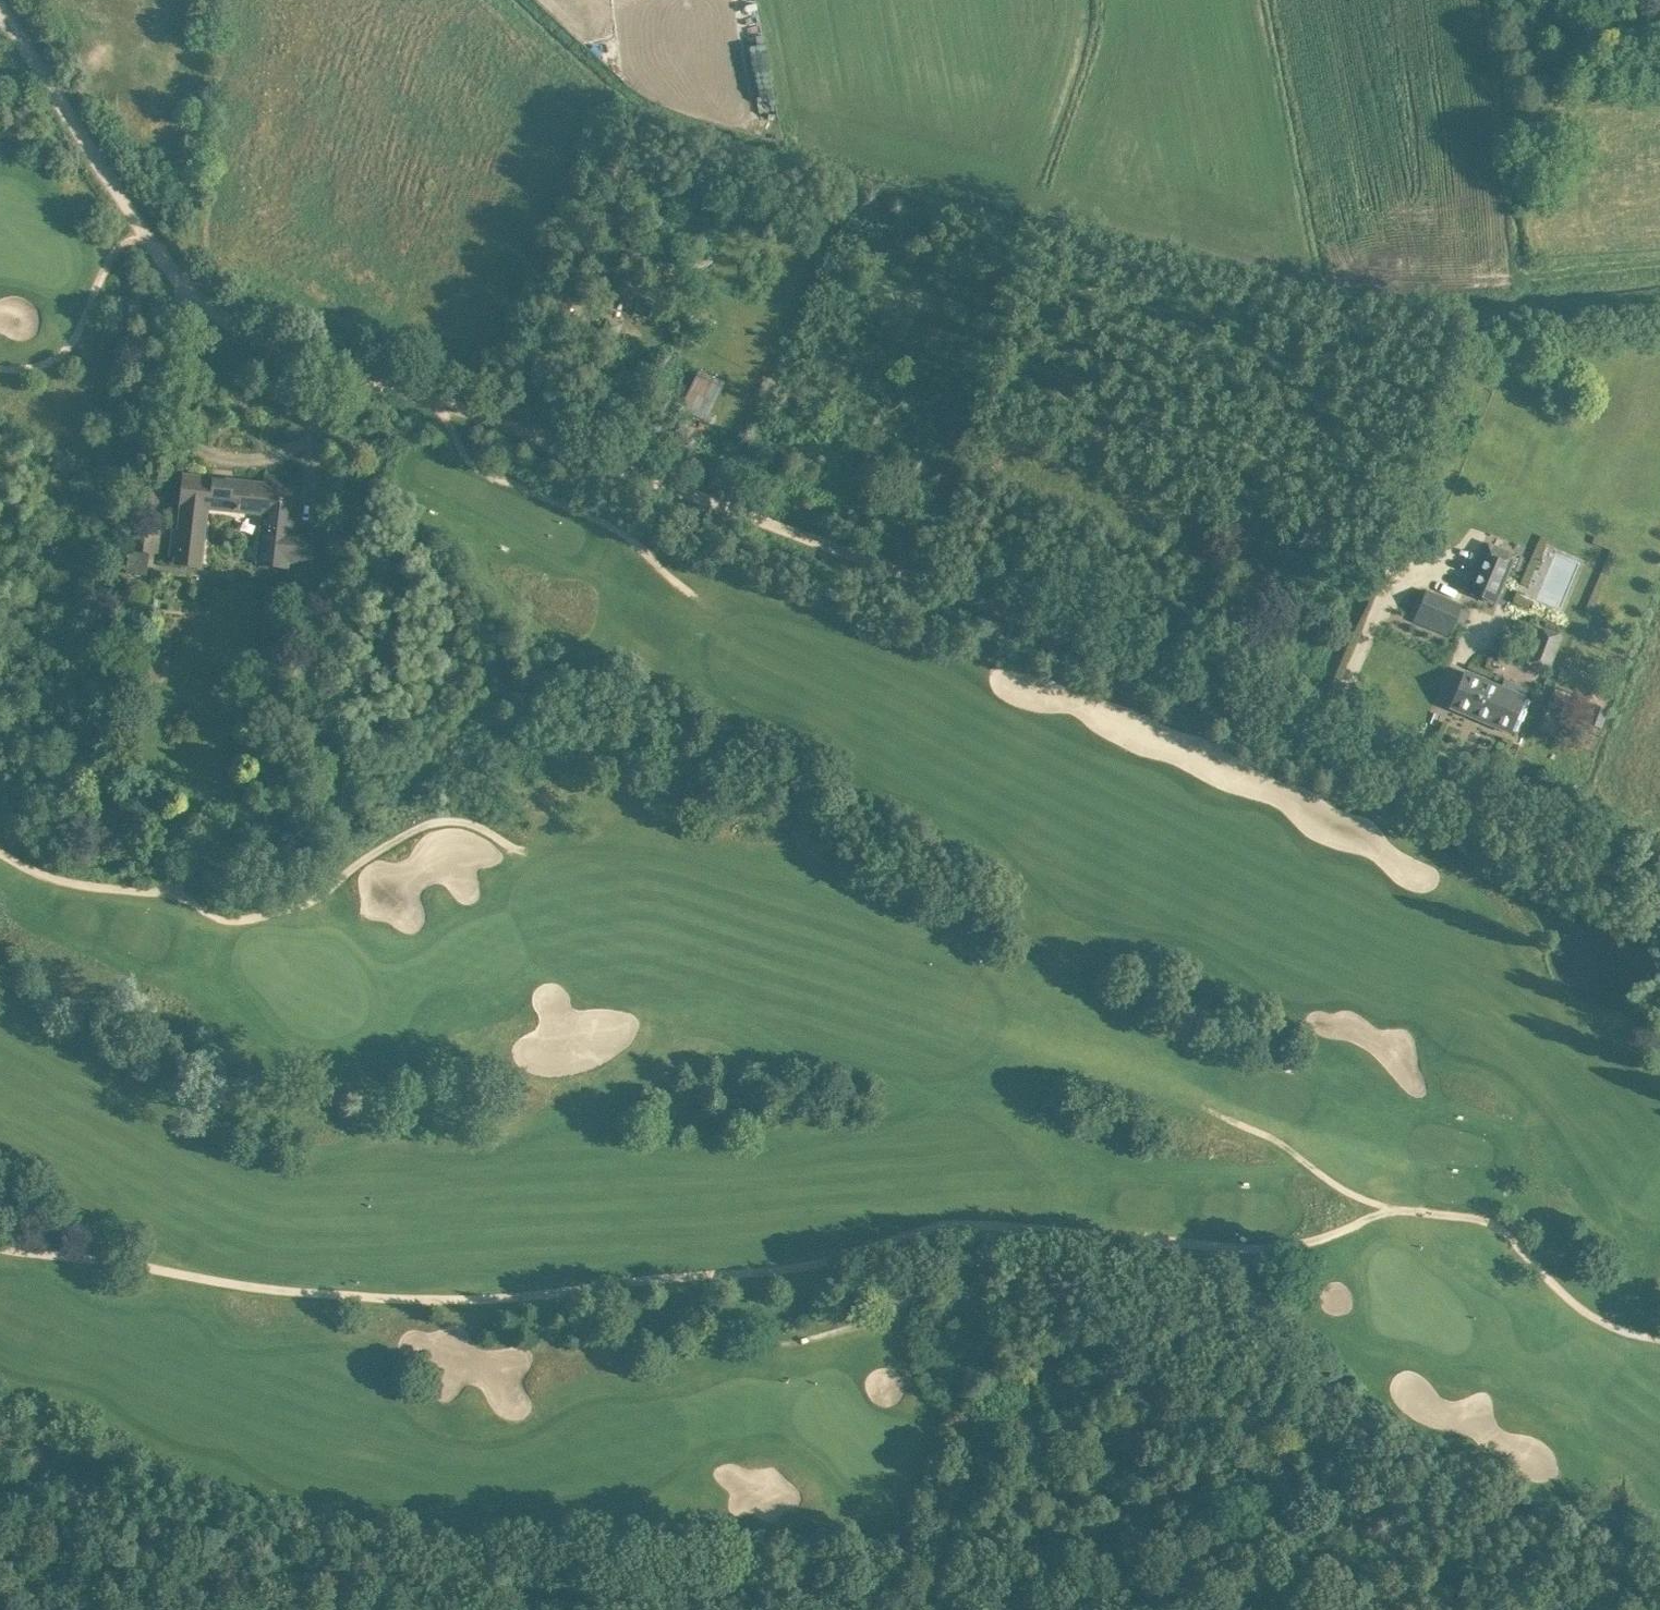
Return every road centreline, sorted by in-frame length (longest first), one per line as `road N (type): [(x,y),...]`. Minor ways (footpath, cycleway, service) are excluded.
road 1 (track): [(1659,891),(1190,676),(267,340),(210,305),(170,266),(0,7)]
road 2 (track): [(1167,1609),(539,1586)]
road 3 (track): [(539,1586),(0,1566)]

